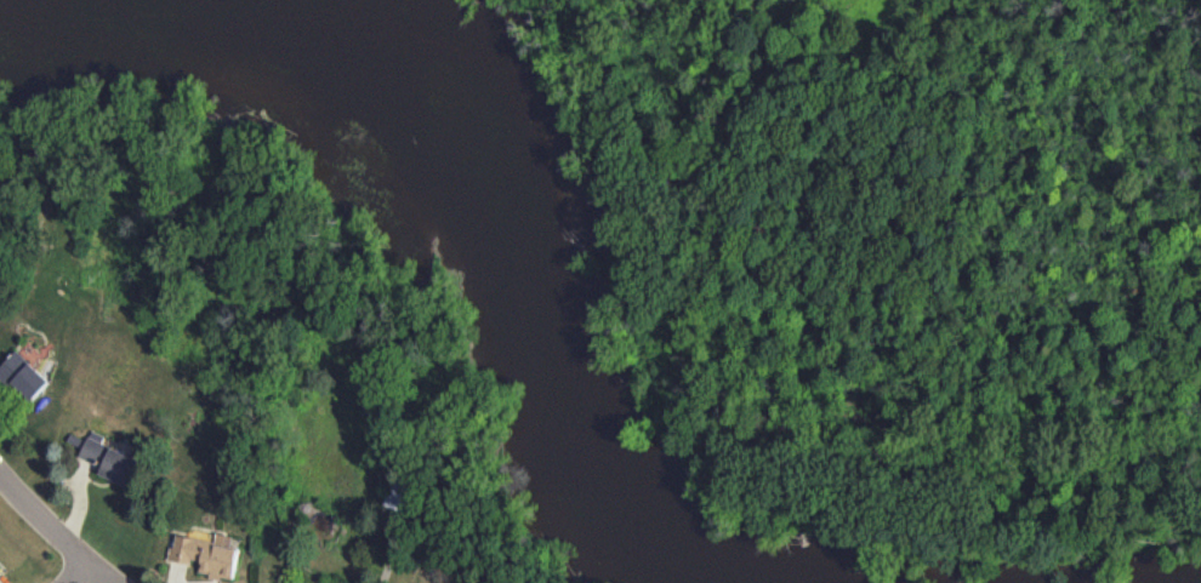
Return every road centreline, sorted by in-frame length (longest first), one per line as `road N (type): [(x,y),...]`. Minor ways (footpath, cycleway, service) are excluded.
road 1 (residential): [(115,582),(84,560),(0,463)]

